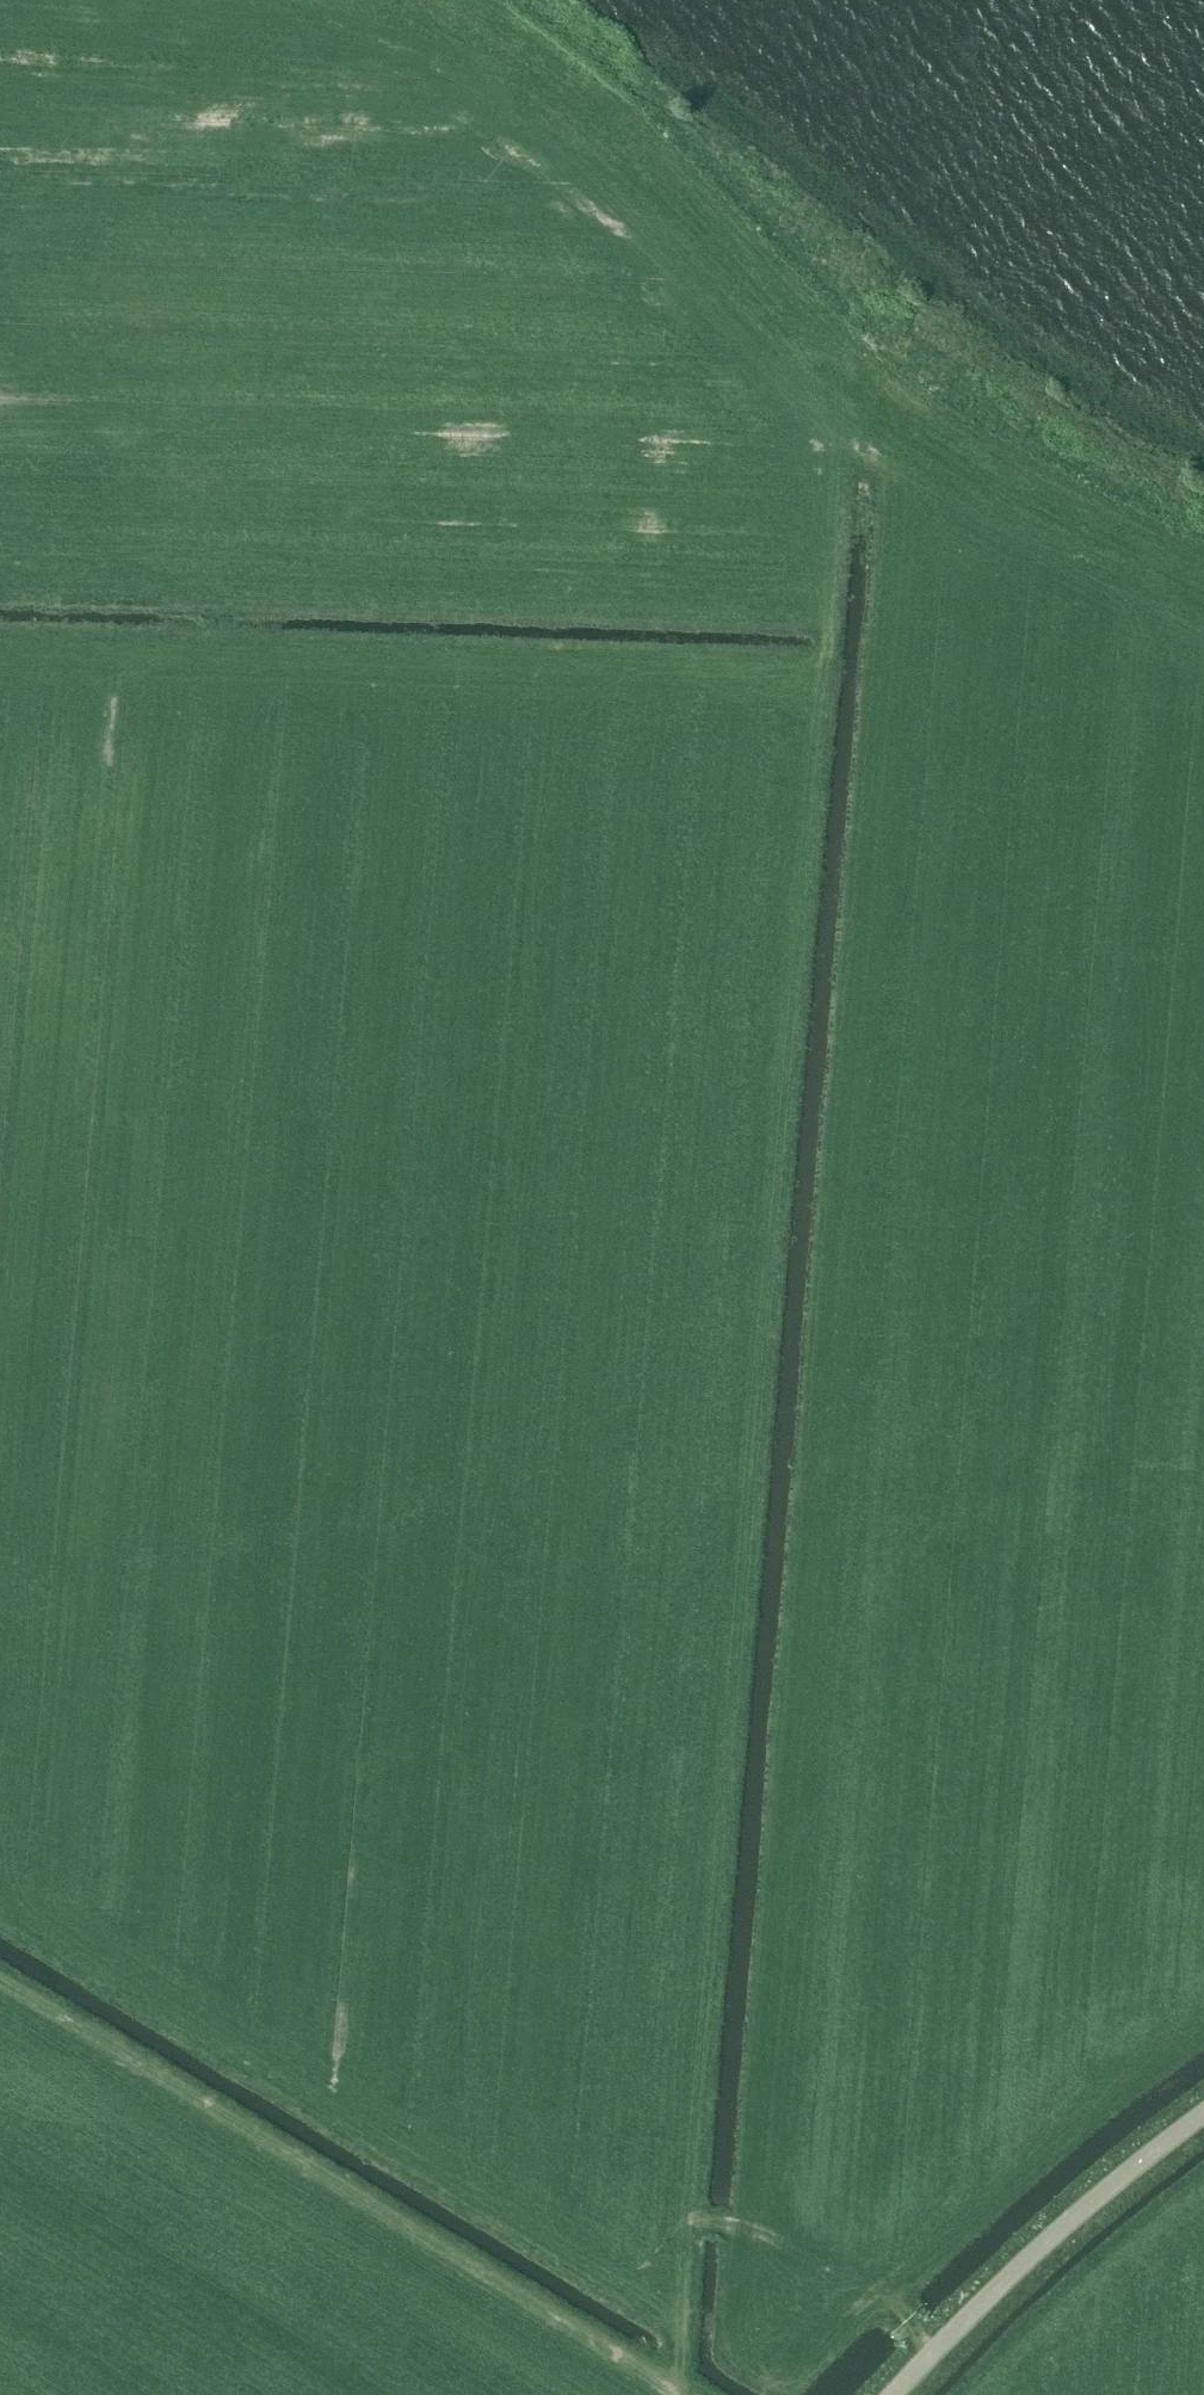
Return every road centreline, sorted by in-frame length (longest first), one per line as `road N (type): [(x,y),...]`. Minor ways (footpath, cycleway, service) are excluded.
road 1 (unclassified): [(901,2394),(1062,2233),(1203,2120)]

